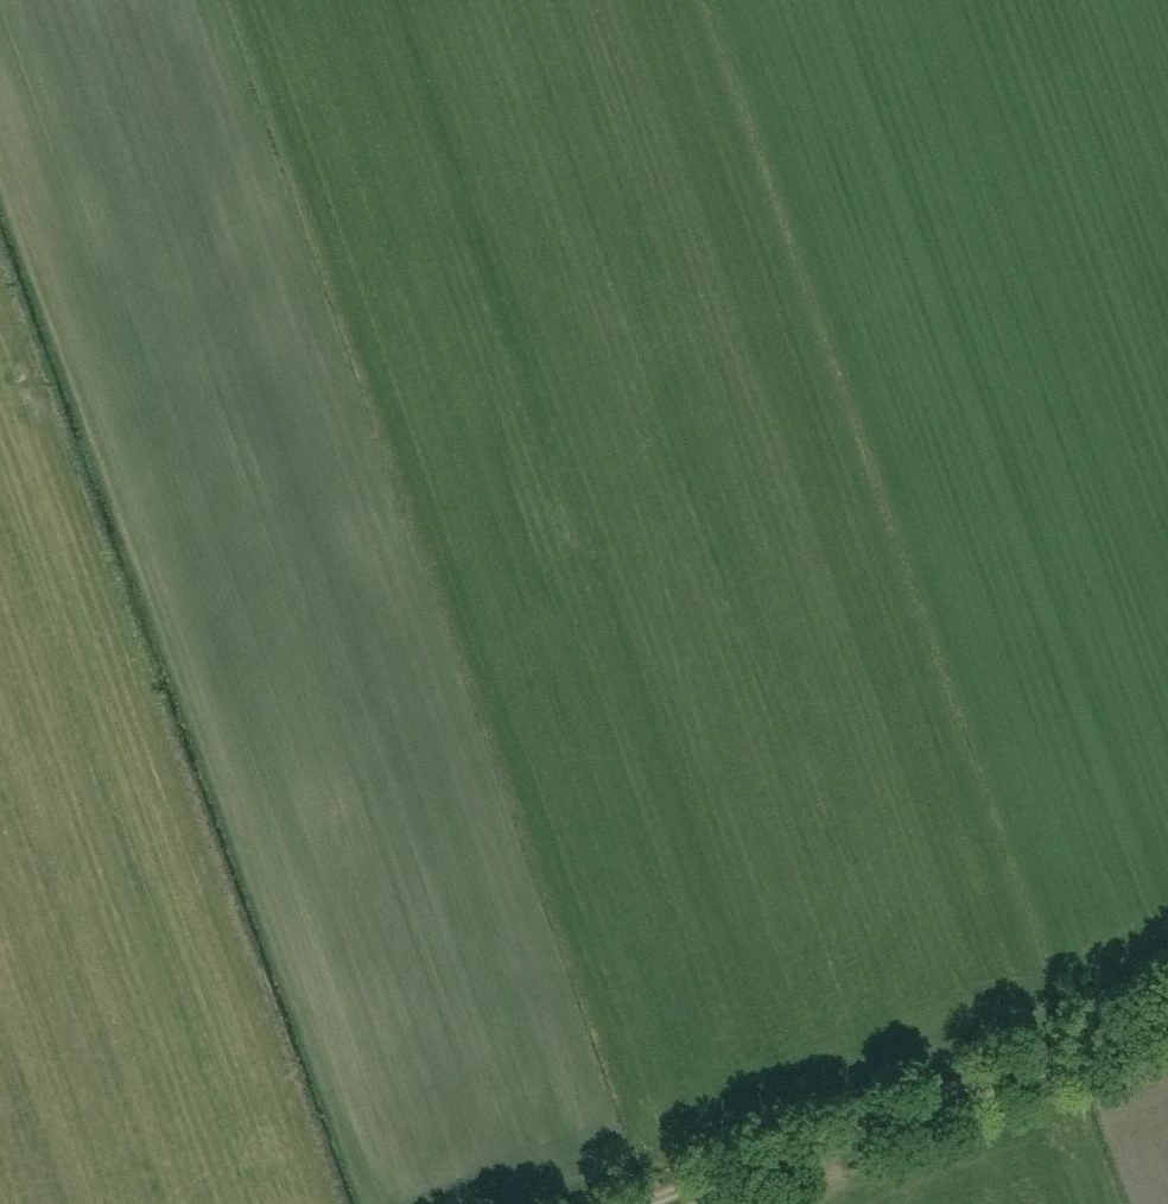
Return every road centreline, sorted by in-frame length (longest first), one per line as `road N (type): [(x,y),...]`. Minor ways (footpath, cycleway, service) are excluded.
road 1 (track): [(641,1203),(1167,1011)]

